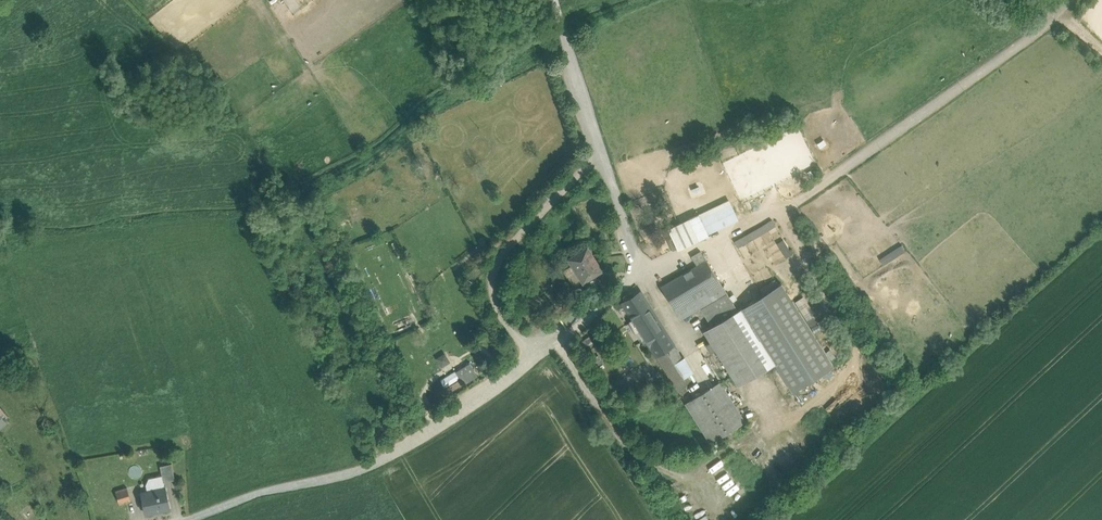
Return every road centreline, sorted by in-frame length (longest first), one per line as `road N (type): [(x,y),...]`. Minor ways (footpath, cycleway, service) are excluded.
road 1 (track): [(812,260),(866,351),(858,379),(699,465),(666,467),(634,453),(560,338)]
road 2 (track): [(642,270),(769,214),(1056,14)]
road 3 (unclassified): [(530,358),(440,429),(377,464),(183,519)]
road 4 (unclassified): [(530,358),(601,310),(642,270),(602,153)]
road 5 (unclassified): [(602,153),(503,251),(492,274),(496,302),(530,358)]
road 6 (unclassified): [(555,0),(602,153)]

